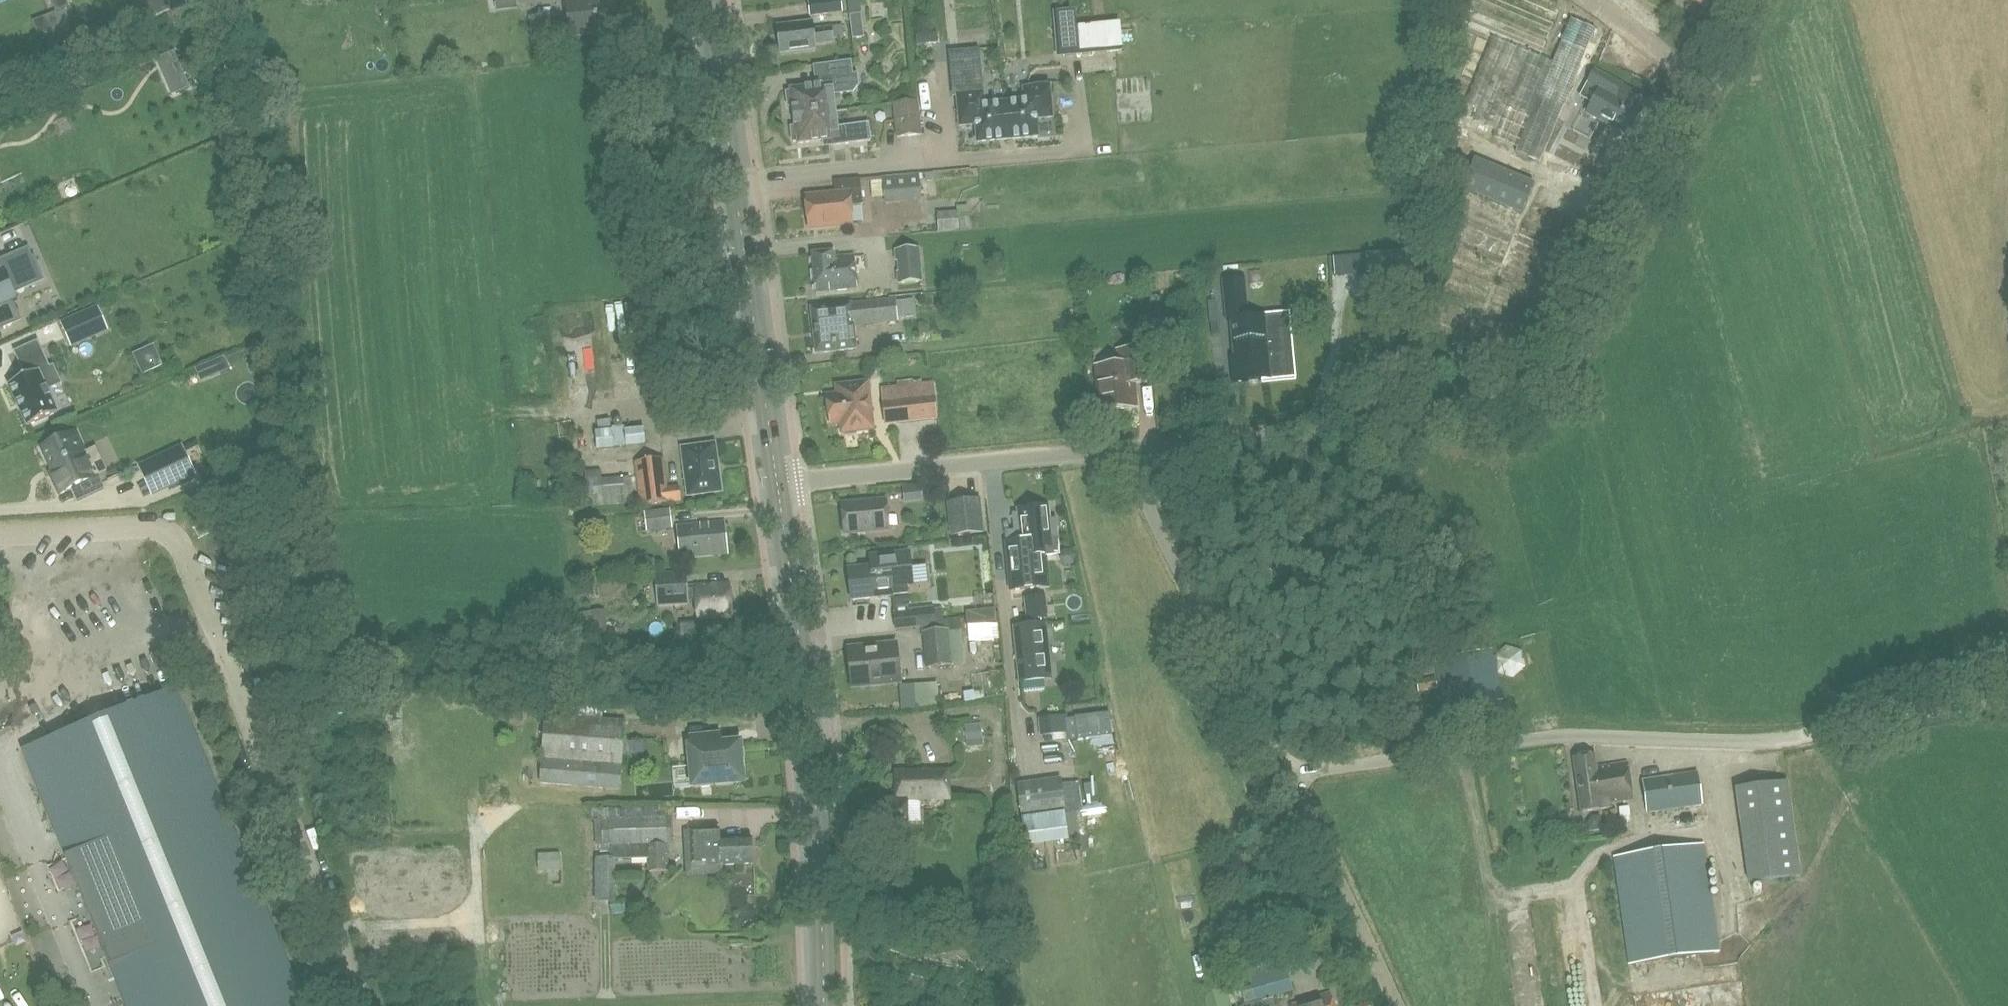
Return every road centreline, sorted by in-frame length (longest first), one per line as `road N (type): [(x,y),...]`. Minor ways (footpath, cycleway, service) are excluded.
road 1 (unclassified): [(1131,448),(1465,415),(1541,389),(1566,360),(1762,0)]
road 2 (unclassified): [(363,1005),(178,543),(148,526),(0,535)]
road 3 (secondary): [(824,1005),(817,815),(778,484)]
road 4 (unclassified): [(1288,774),(1550,737),(1802,736)]
road 5 (secondary): [(778,484),(710,0)]
road 6 (unclassified): [(1288,774),(1151,514),(1131,448)]
road 7 (unclassified): [(778,484),(1131,448)]
road 8 (unclassified): [(1397,1005),(1288,774)]
road 9 (track): [(578,1005),(824,996)]
road 10 (track): [(2007,701),(1802,736)]
road 11 (track): [(474,830),(482,991),(496,1005)]

